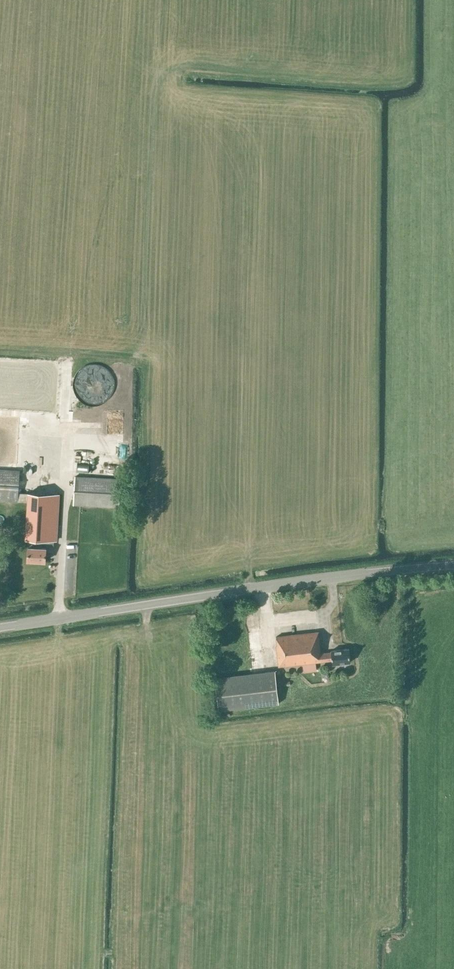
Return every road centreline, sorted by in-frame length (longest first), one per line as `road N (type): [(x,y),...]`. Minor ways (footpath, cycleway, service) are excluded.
road 1 (unclassified): [(0,627),(453,566)]

